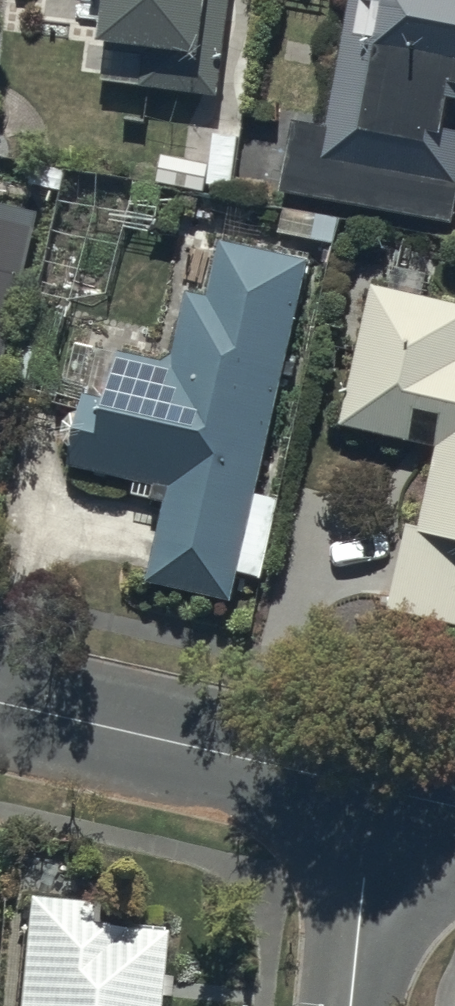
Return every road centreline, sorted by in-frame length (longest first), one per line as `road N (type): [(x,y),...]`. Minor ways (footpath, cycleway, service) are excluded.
road 1 (tertiary): [(0,702),(368,790)]
road 2 (residential): [(349,1005),(368,790)]

